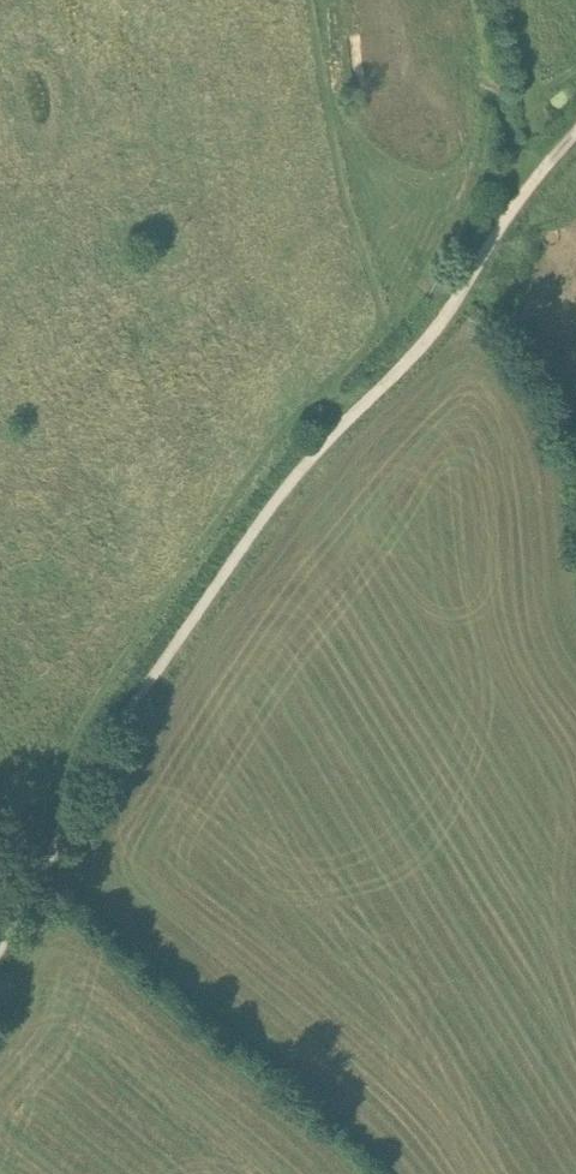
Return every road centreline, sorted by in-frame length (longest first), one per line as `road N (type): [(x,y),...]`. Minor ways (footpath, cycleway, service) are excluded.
road 1 (unclassified): [(0,948),(112,739),(260,523),(436,330),(527,189),(575,130)]

